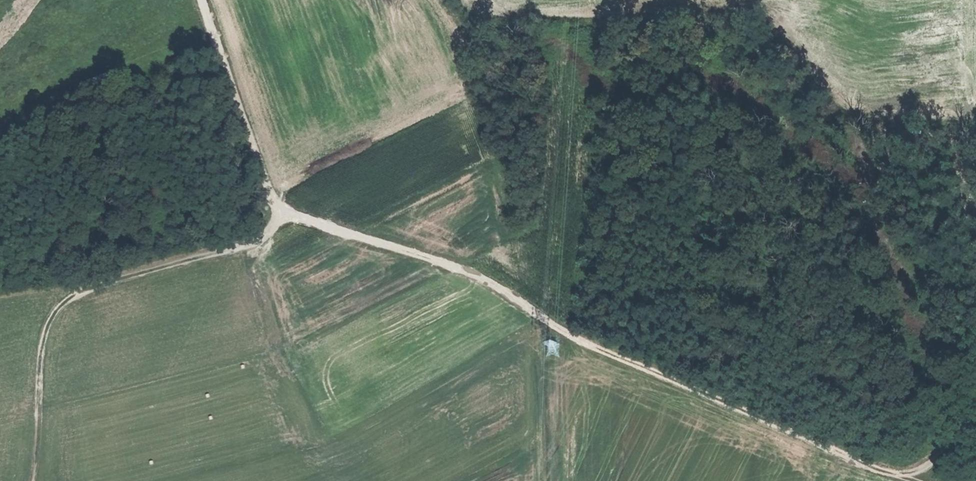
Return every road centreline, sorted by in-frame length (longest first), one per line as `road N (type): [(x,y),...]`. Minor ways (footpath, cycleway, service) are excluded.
road 1 (track): [(201,0),(256,163),(292,216),(455,266),(594,350),(913,480)]
road 2 (track): [(292,216),(262,239),(52,306),(42,322),(33,480)]

